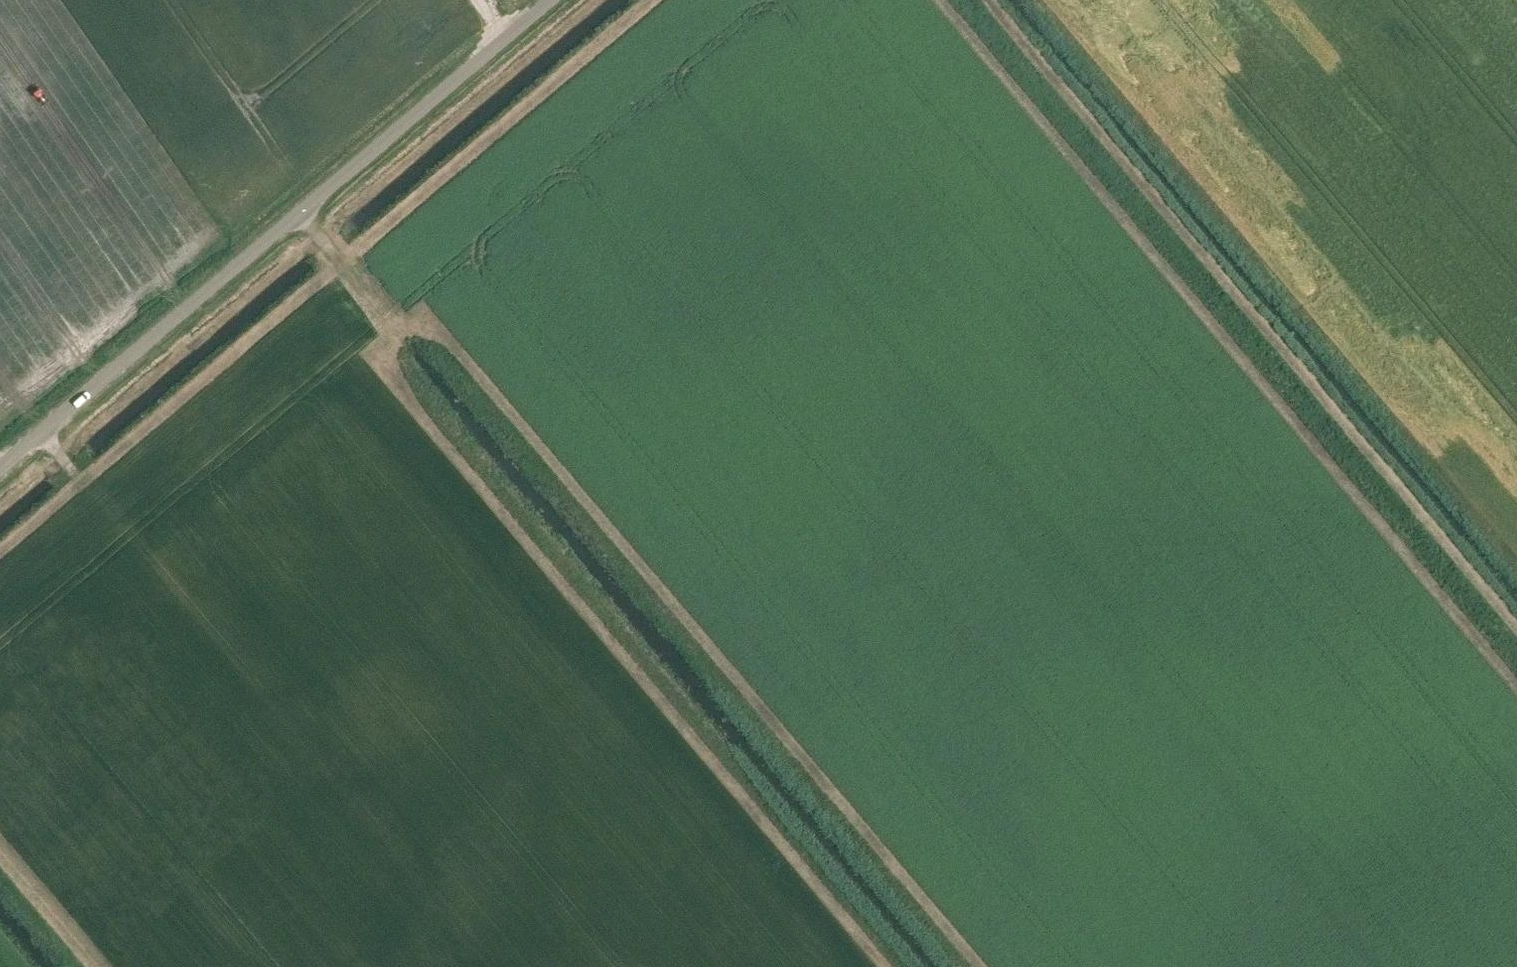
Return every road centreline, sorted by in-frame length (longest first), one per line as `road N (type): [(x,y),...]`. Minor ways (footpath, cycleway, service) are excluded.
road 1 (unclassified): [(0,468),(551,0)]

